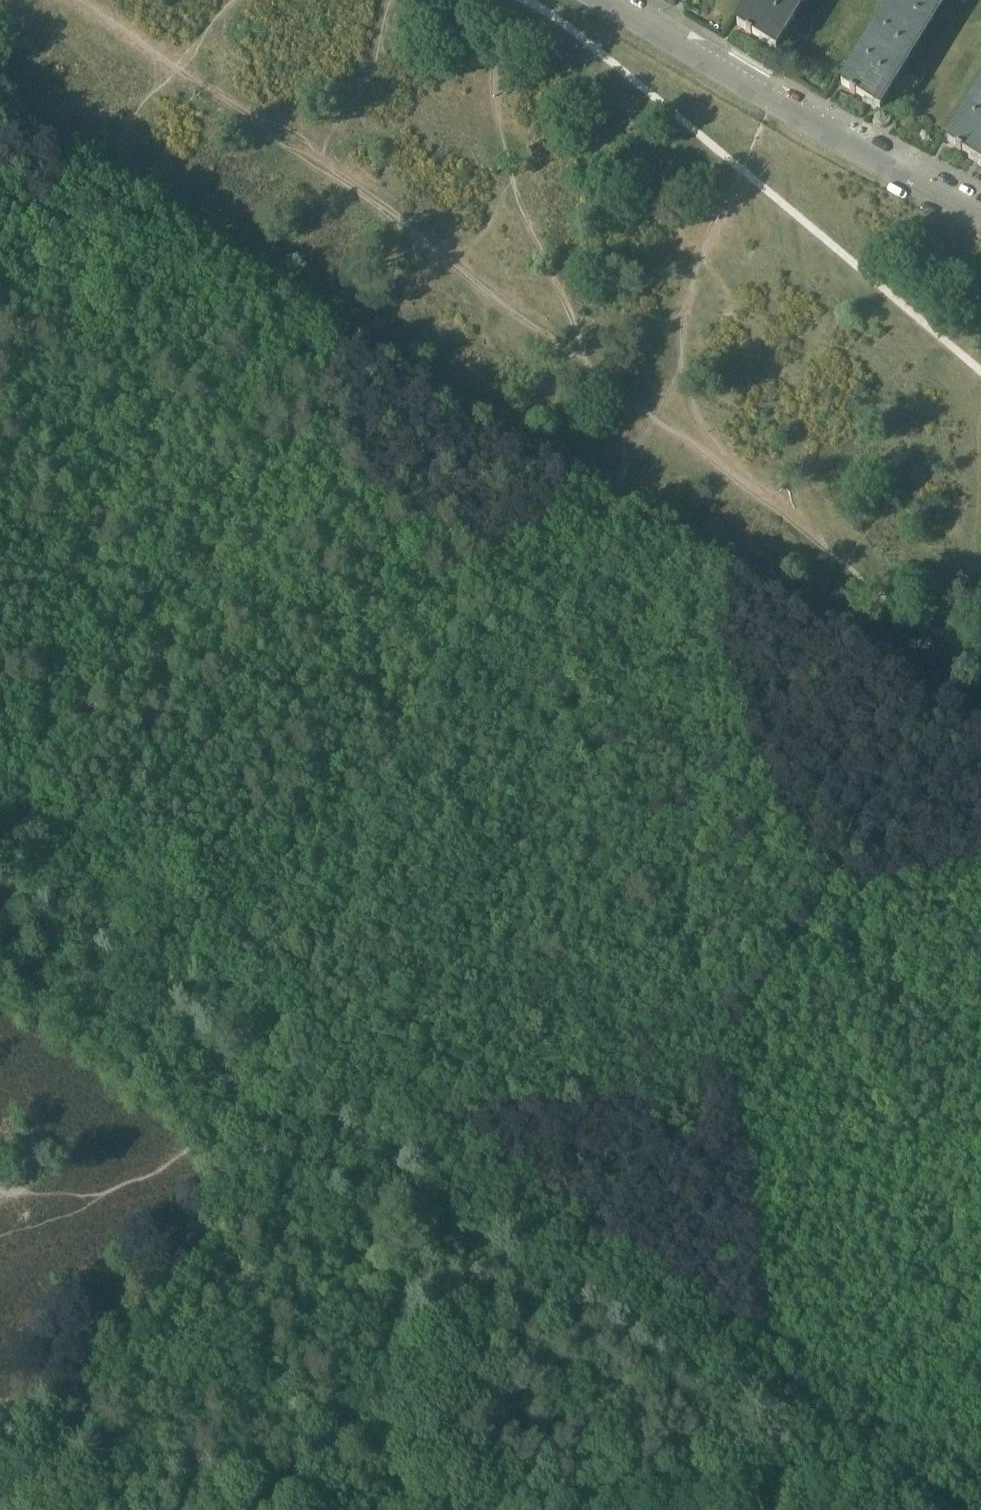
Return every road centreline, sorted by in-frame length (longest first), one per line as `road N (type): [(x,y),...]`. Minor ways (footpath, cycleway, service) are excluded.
road 1 (residential): [(980,200),(617,0)]

